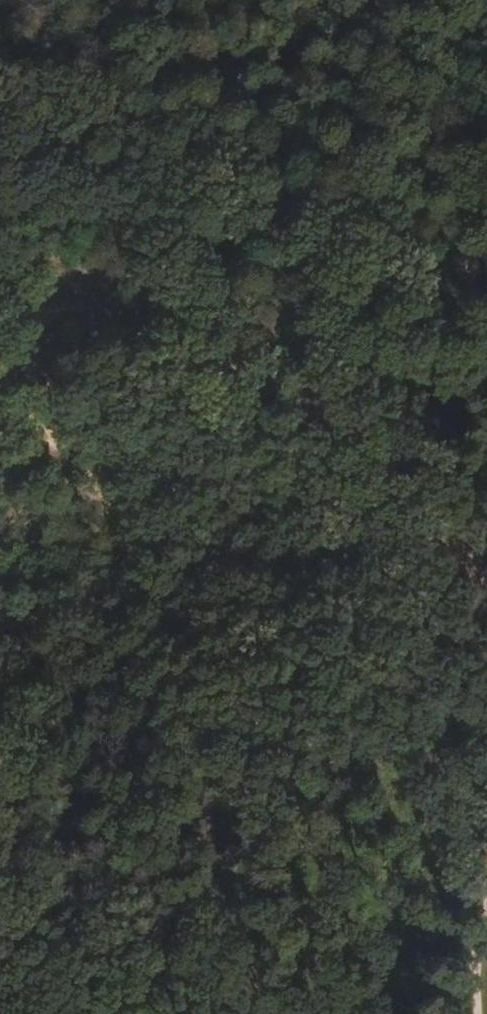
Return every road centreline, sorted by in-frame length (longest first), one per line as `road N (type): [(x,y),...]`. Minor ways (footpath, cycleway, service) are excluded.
road 1 (track): [(235,335),(210,413),(121,576),(94,595),(0,619)]
road 2 (track): [(486,605),(435,527),(304,401),(264,383),(235,335)]
road 3 (track): [(486,337),(386,316),(294,319),(235,335)]
road 4 (track): [(235,335),(67,301),(0,271)]

